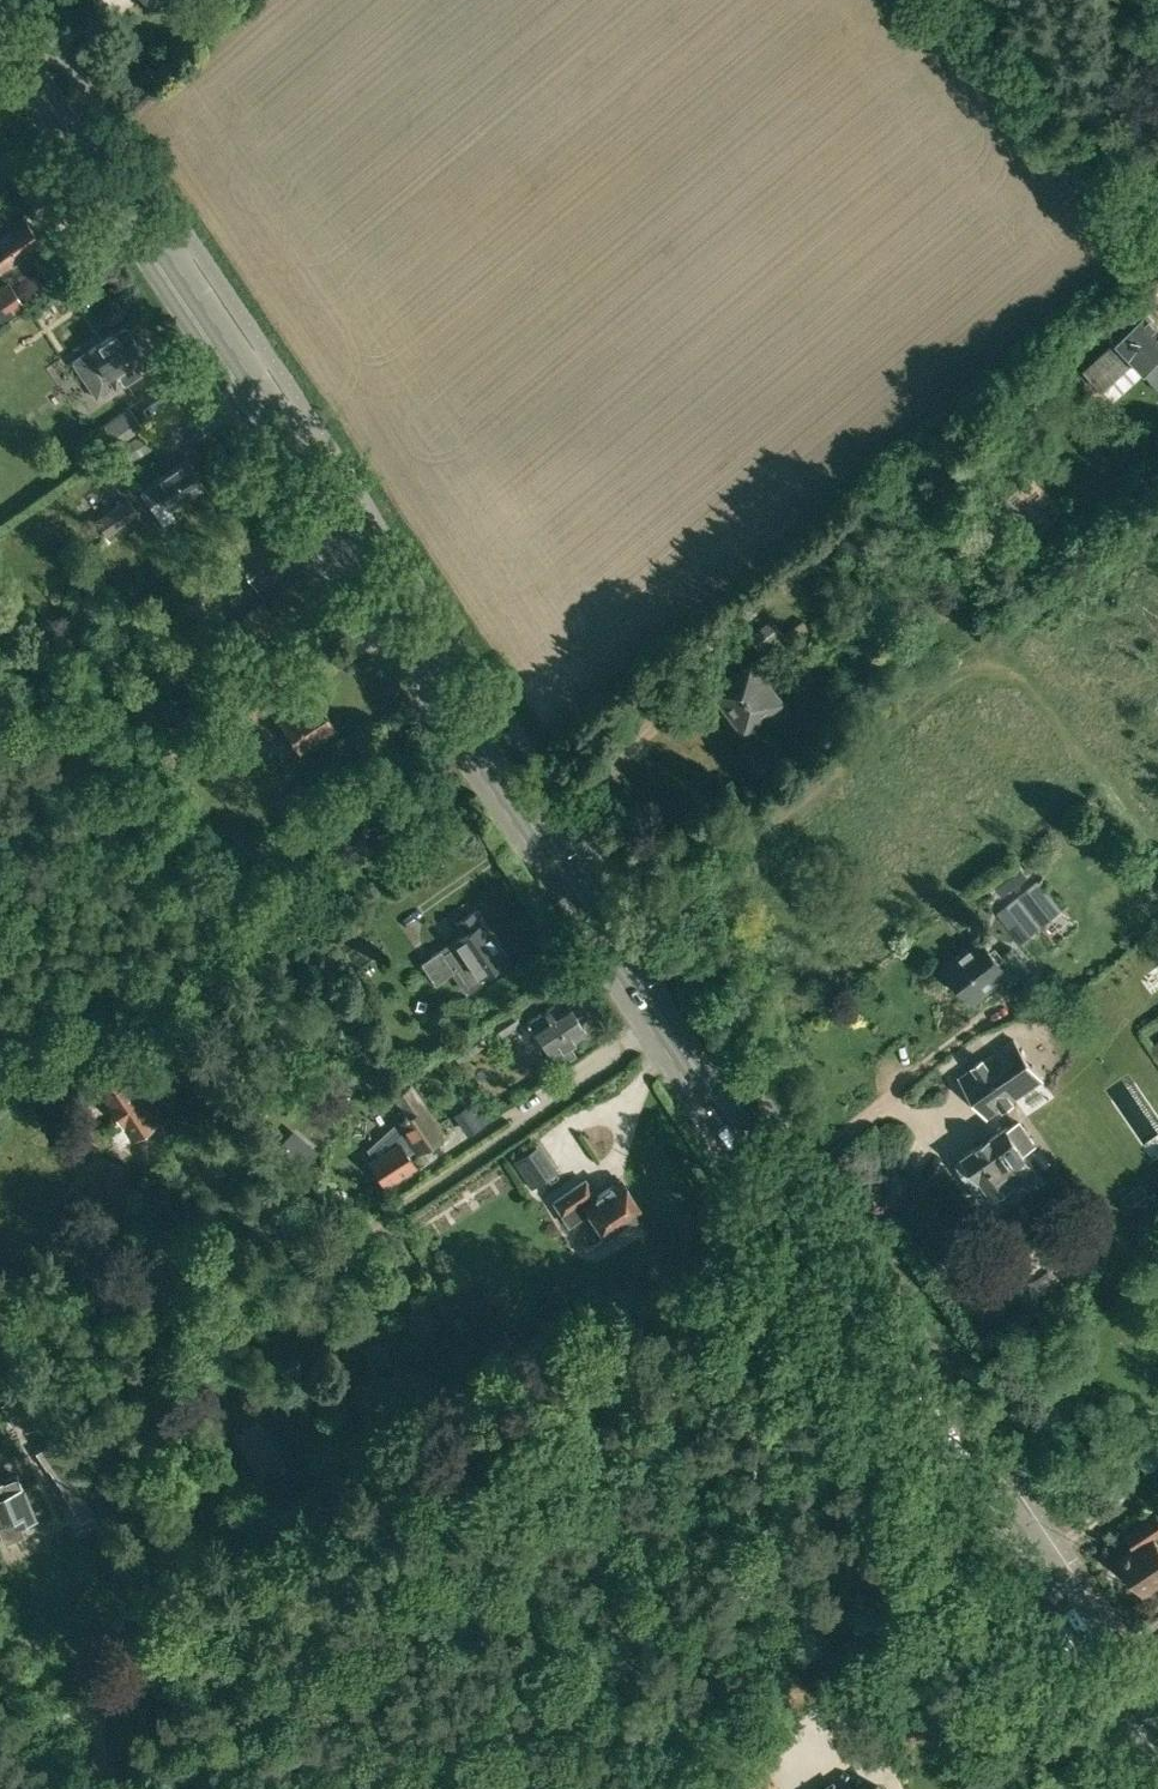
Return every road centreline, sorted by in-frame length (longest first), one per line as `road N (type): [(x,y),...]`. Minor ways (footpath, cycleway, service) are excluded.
road 1 (primary): [(1157,1756),(0,29)]

